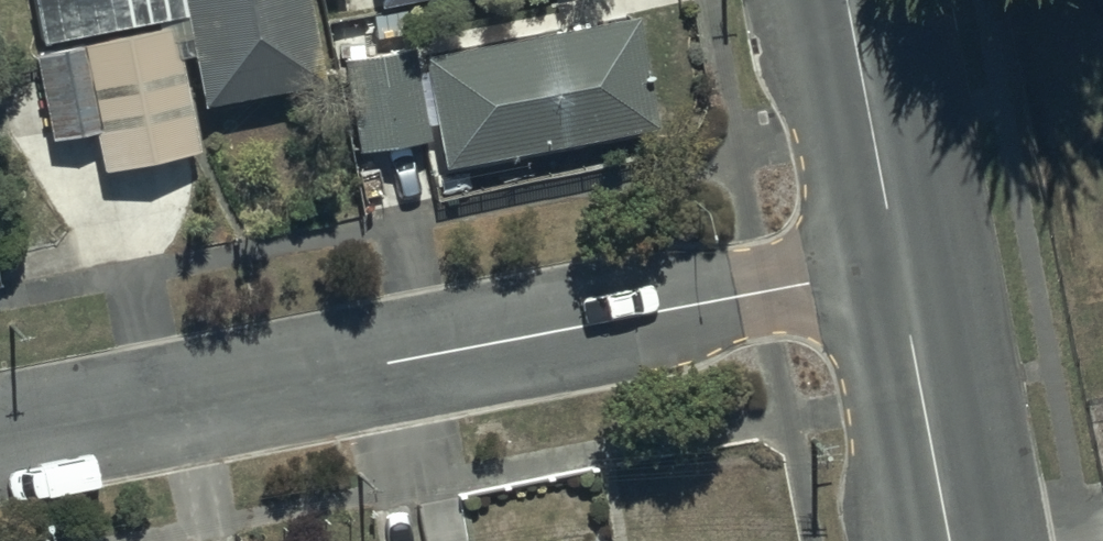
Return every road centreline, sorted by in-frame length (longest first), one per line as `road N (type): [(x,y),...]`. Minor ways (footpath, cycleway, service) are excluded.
road 1 (residential): [(0,439),(901,269)]
road 2 (tertiary): [(901,269),(952,540)]
road 3 (tertiary): [(849,0),(901,269)]

